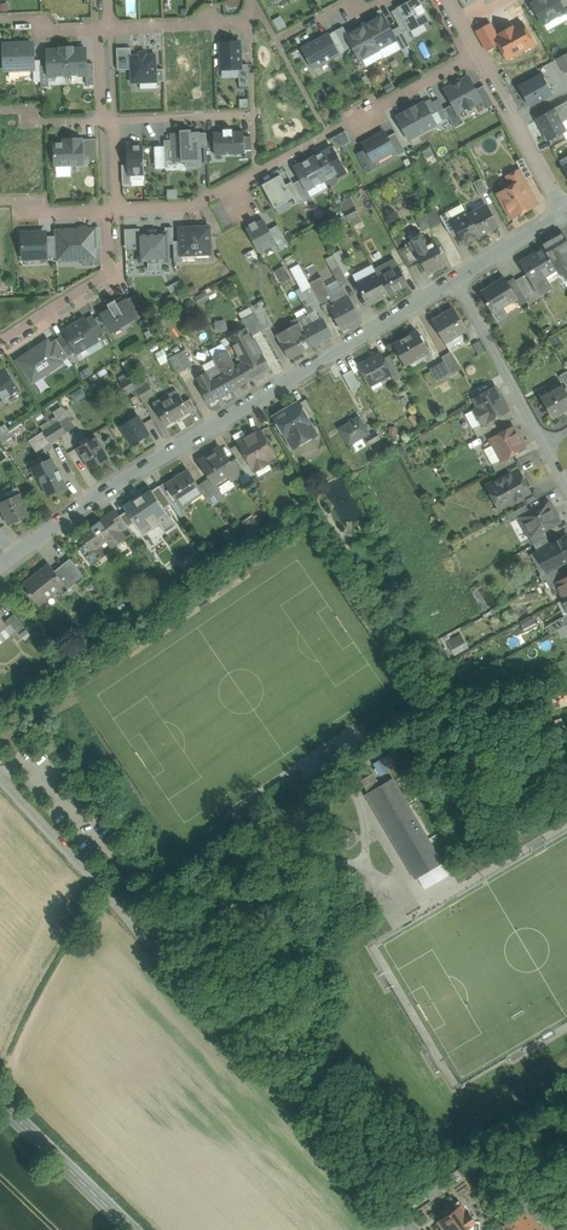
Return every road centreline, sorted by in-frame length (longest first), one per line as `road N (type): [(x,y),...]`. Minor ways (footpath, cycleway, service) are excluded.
road 1 (residential): [(0,567),(97,496),(456,278)]
road 2 (residential): [(113,210),(195,205),(478,54)]
road 3 (residential): [(160,953),(0,776)]
road 4 (residential): [(0,346),(115,275),(113,210)]
road 5 (residential): [(456,278),(548,450)]
road 6 (secondary): [(132,1229),(0,1102)]
road 7 (residential): [(564,212),(478,54)]
road 8 (residential): [(254,113),(109,120)]
road 9 (residential): [(249,23),(105,29)]
road 10 (residential): [(456,278),(564,212)]
road 11 (residential): [(383,0),(360,12),(353,0),(278,42)]
road 12 (residential): [(109,120),(31,123),(30,109),(3,110)]

